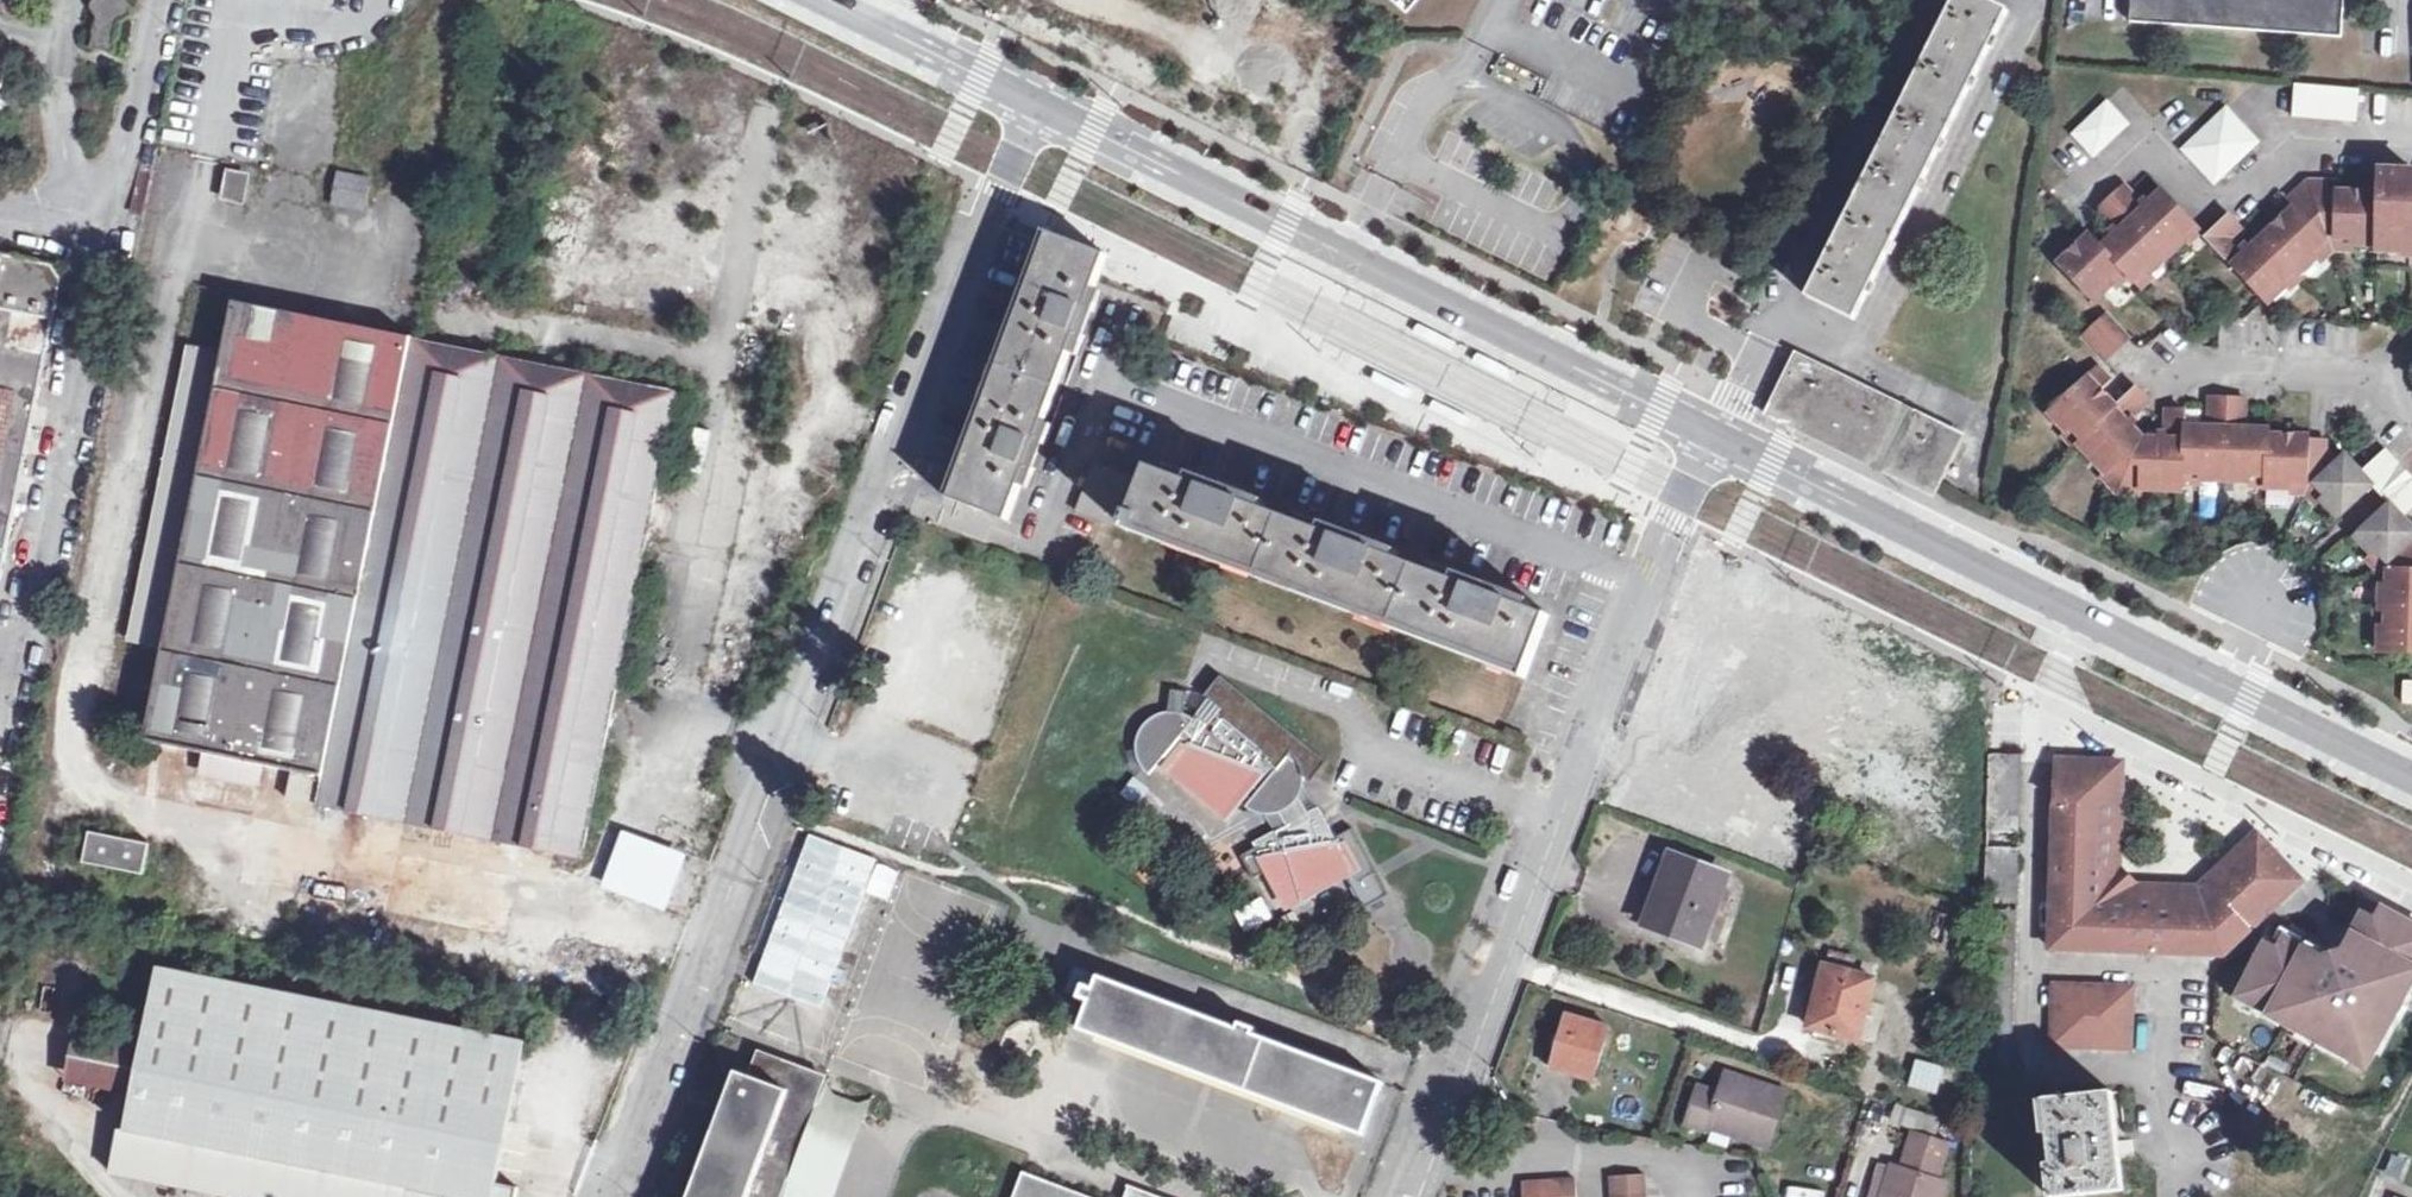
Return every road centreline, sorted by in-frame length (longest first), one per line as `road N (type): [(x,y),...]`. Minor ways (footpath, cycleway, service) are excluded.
road 1 (residential): [(1031,105),(610,1196)]
road 2 (secondary): [(2411,778),(1715,437)]
road 3 (secondary): [(1715,437),(1031,105)]
road 4 (residential): [(1418,1196),(1651,583)]
road 5 (residential): [(1651,583),(1096,389)]
road 6 (secondary): [(1031,105),(822,0)]
road 7 (residential): [(1651,583),(1715,437)]

